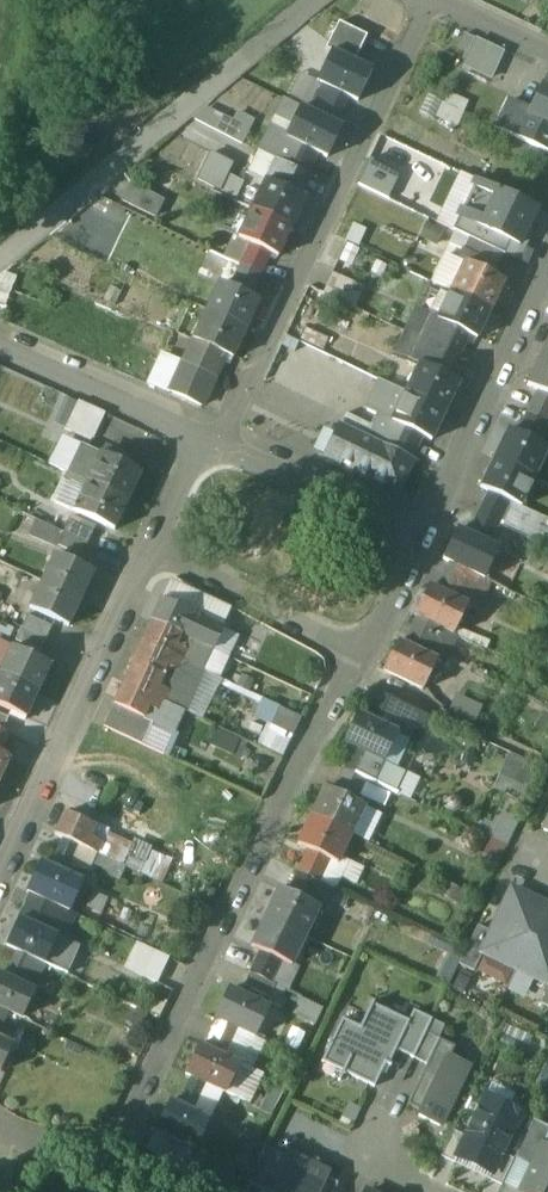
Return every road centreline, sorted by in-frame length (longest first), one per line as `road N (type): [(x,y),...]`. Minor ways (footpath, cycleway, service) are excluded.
road 1 (residential): [(362,656),(141,1096),(113,1136),(45,1146),(0,1130)]
road 2 (residential): [(228,439),(429,1)]
road 3 (residential): [(0,265),(323,0)]
road 4 (residential): [(0,874),(152,544)]
road 5 (residential): [(547,273),(431,533)]
road 6 (residential): [(152,544),(362,656)]
road 7 (residential): [(431,533),(228,439)]
road 8 (residential): [(197,432),(0,345)]
road 9 (residential): [(431,533),(362,656)]
road 10 (residential): [(429,1),(547,60)]
road 11 (residential): [(152,544),(197,432)]

